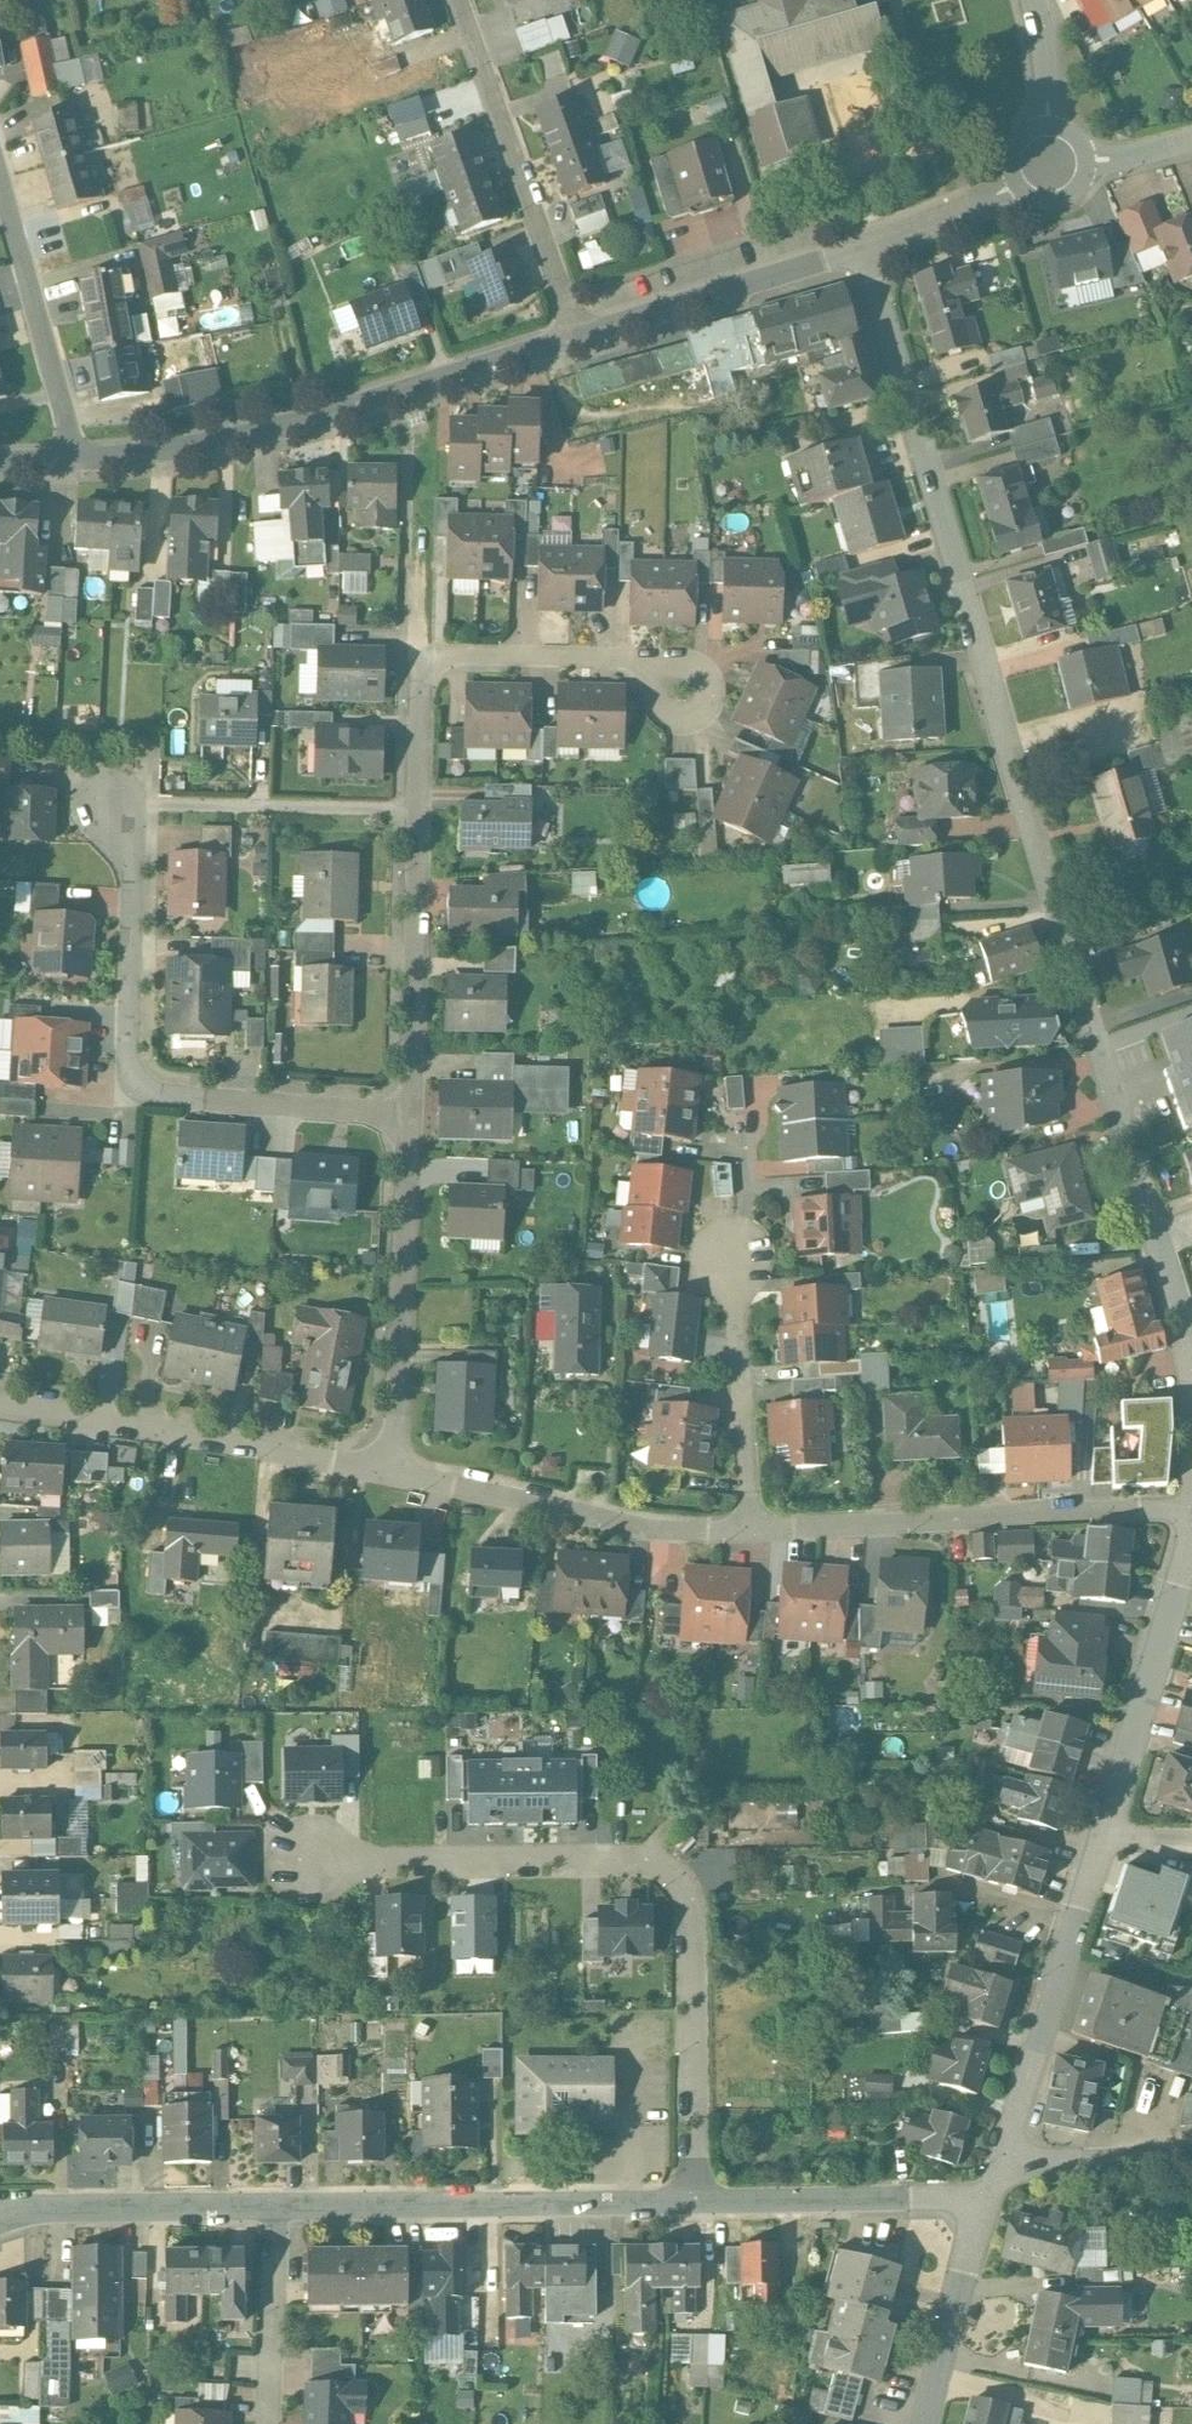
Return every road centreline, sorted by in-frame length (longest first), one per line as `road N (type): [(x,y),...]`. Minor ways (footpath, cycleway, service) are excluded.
road 1 (residential): [(1191,1448),(1173,1288),(862,247)]
road 2 (residential): [(325,1863),(630,1864),(676,1878),(691,1919),(697,2205)]
road 3 (residential): [(116,804),(125,850),(127,1047),(145,1075),(404,1101)]
road 4 (residential): [(573,339),(168,452),(80,457)]
road 5 (residential): [(404,1101),(419,658)]
road 6 (residential): [(754,1528),(1191,1506)]
road 7 (residential): [(278,2209),(697,2205)]
road 8 (residential): [(0,1400),(385,1468)]
road 9 (residential): [(385,1468),(754,1528)]
road 10 (residential): [(385,1468),(404,1101)]
road 11 (residential): [(456,0),(573,339)]
road 12 (residential): [(1002,2168),(1105,1838)]
road 13 (residential): [(1105,1838),(1182,1588),(1191,1506)]
road 14 (residential): [(862,247),(573,339)]
road 15 (residential): [(697,2205),(992,2202)]
road 16 (residential): [(80,457),(0,185)]
road 17 (residential): [(0,2215),(278,2209)]
road 18 (residential): [(754,1528),(728,1255)]
road 19 (residential): [(682,685),(635,659),(419,658)]
road 20 (residential): [(935,2423),(992,2202)]
road 21 (residential): [(278,2209),(269,2423)]
road 22 (residential): [(1002,2168),(1191,2155)]
road 23 (residential): [(862,247),(1012,187)]
road 24 (residential): [(1051,120),(1034,0)]

